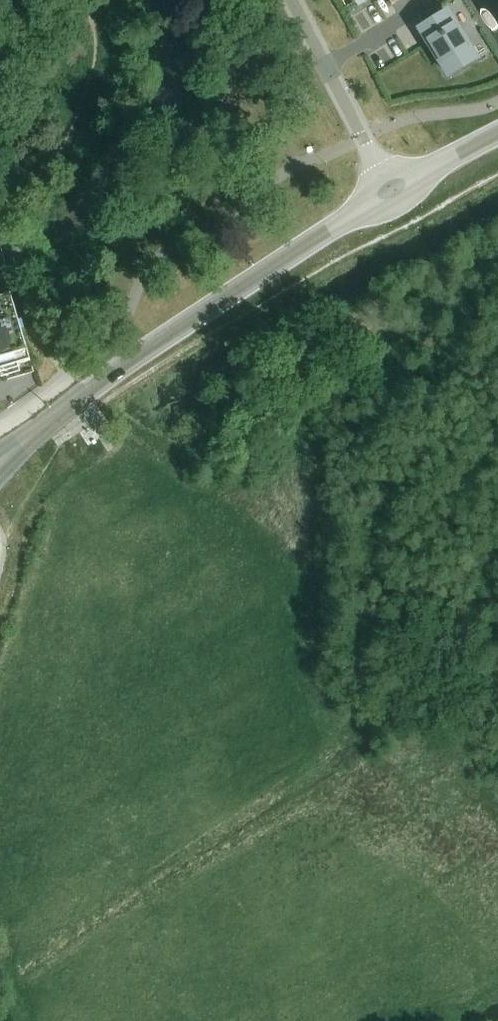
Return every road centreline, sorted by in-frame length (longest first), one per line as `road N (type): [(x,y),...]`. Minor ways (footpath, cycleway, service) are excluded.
road 1 (secondary): [(47,426),(130,362),(392,196)]
road 2 (unclassified): [(392,196),(291,0)]
road 3 (secondary): [(392,196),(497,135)]

